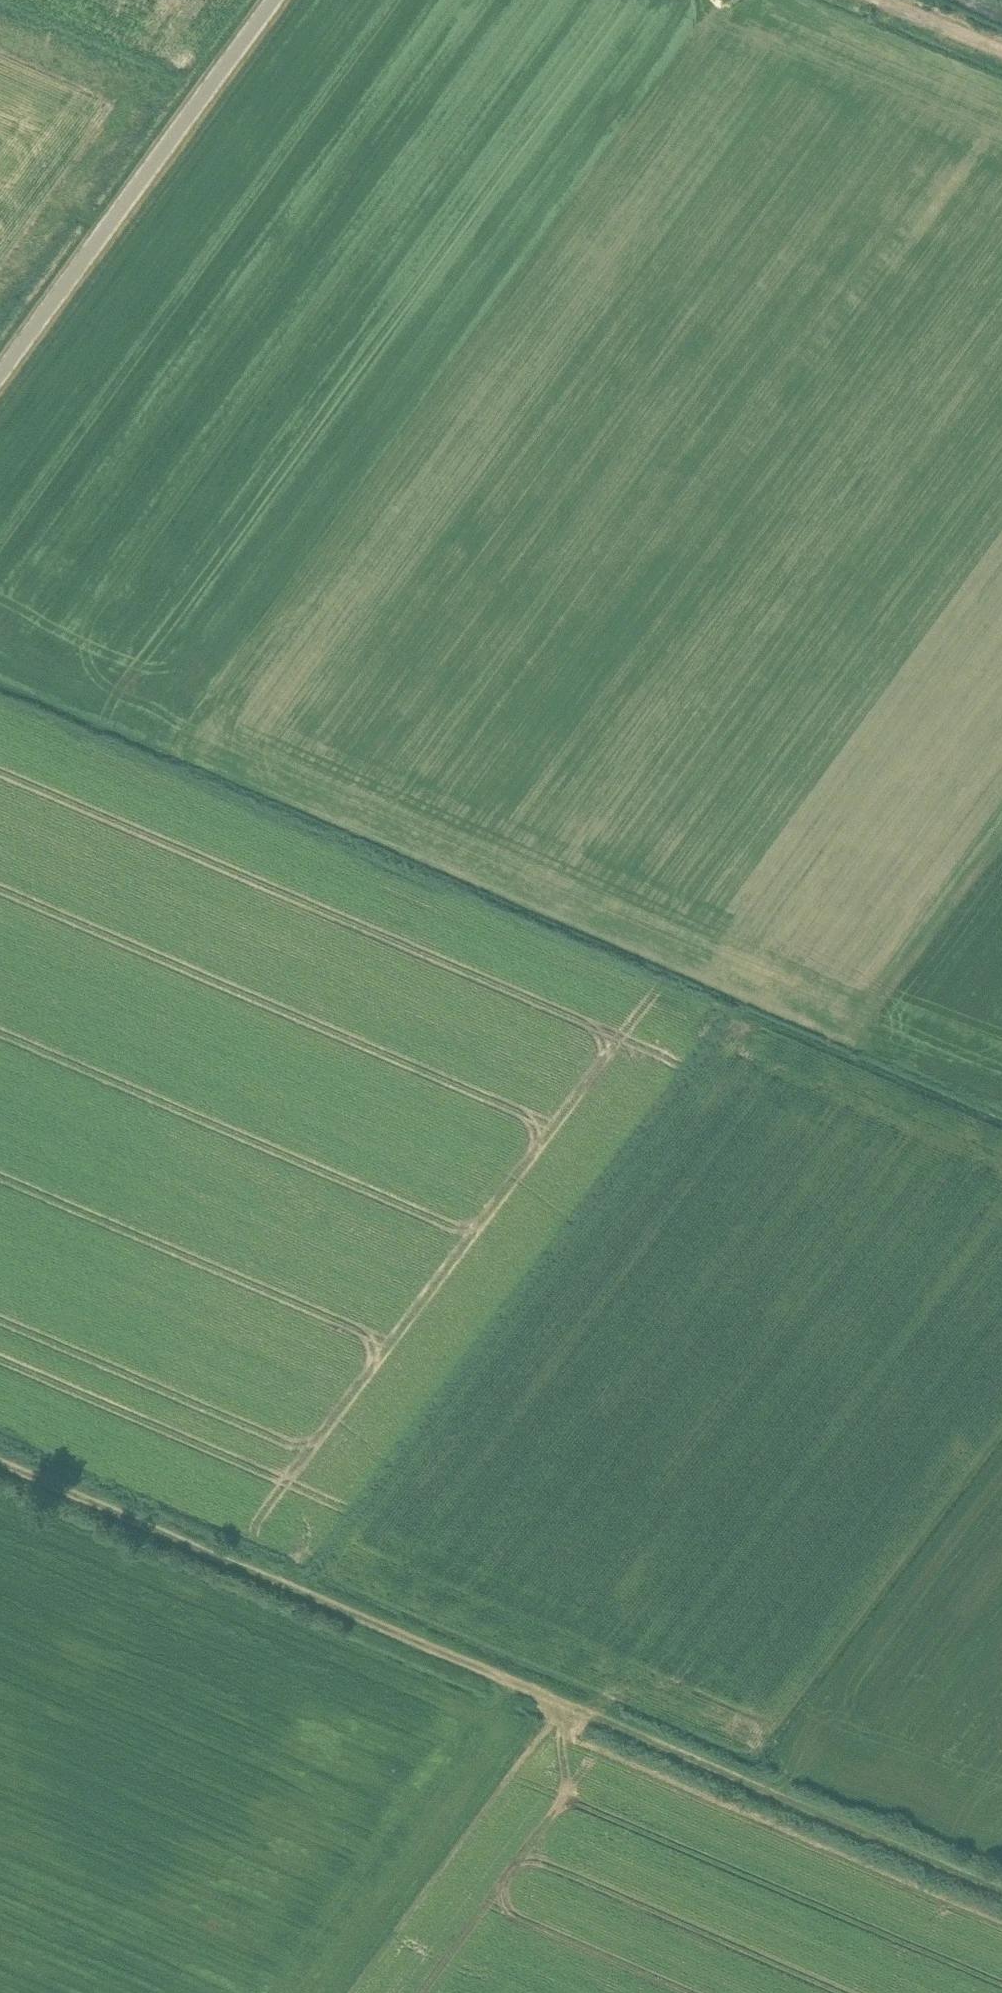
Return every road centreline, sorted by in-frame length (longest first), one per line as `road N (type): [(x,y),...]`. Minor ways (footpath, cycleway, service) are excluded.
road 1 (track): [(0,1465),(1001,1891)]
road 2 (unclassified): [(0,375),(275,0)]

